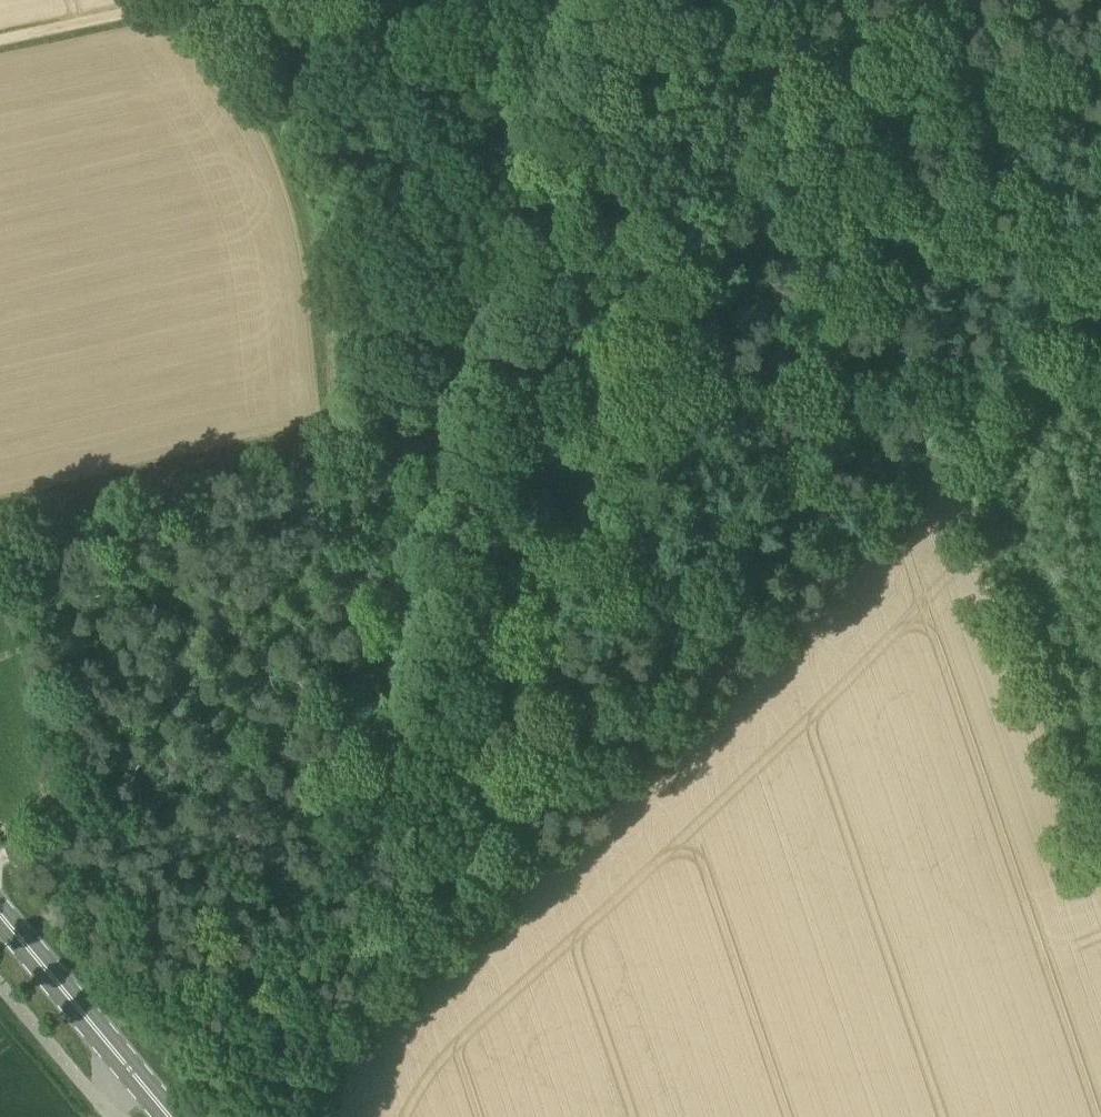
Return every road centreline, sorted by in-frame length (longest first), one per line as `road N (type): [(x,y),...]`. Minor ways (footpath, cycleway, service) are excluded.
road 1 (track): [(319,1116),(367,1028),(369,992),(431,836),(724,185),(780,0)]
road 2 (track): [(367,1028),(737,704),(831,592),(922,503),(1069,245),(1100,210)]
road 3 (primary): [(169,1116),(0,915)]
road 4 (track): [(0,42),(192,4)]

